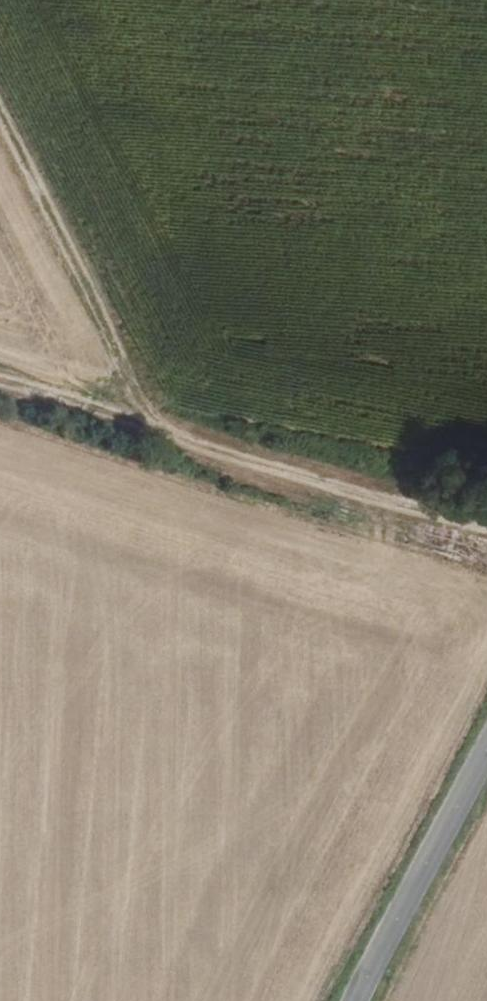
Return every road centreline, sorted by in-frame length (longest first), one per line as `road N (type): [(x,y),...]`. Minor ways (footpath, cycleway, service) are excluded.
road 1 (track): [(486,538),(0,385)]
road 2 (track): [(0,119),(164,432)]
road 3 (tertiary): [(486,754),(358,1000)]

